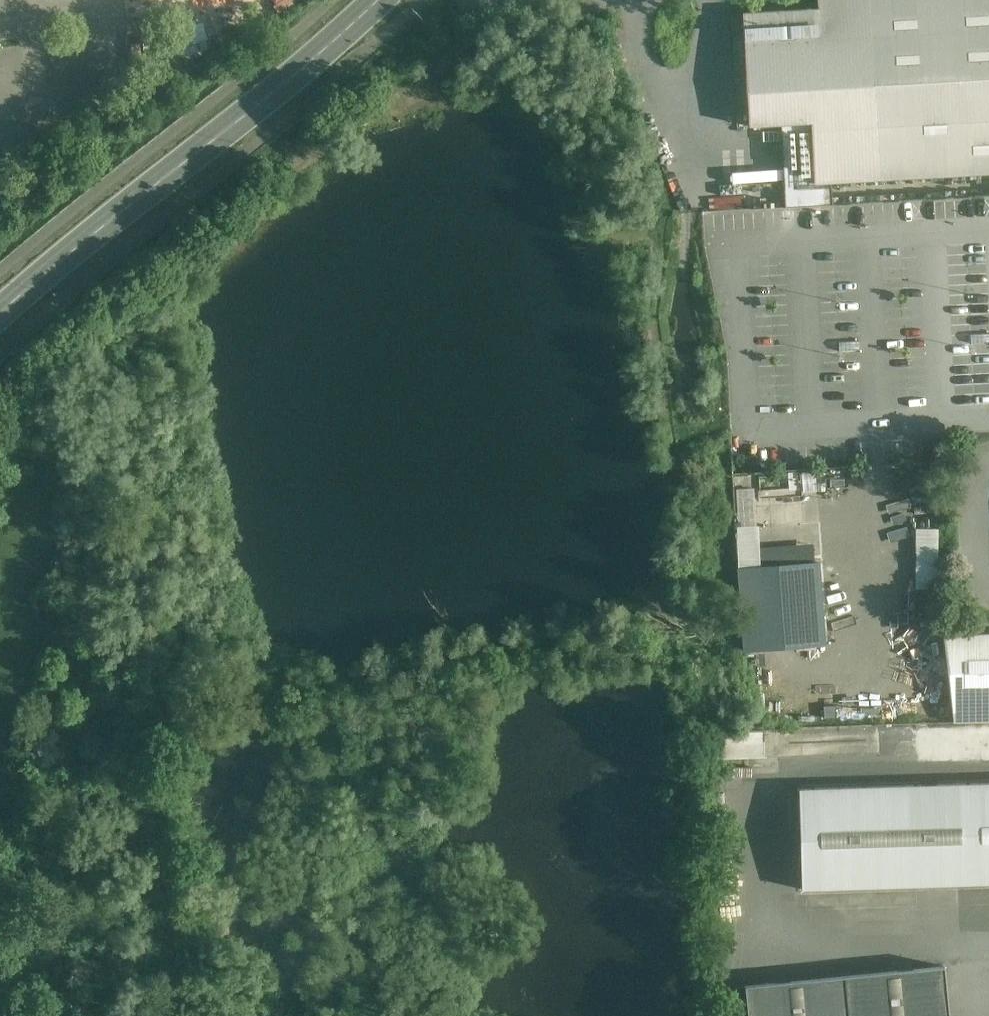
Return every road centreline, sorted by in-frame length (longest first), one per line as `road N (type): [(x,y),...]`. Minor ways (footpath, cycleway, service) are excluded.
road 1 (primary): [(0,319),(330,53),(384,0)]
road 2 (unclassified): [(729,0),(704,140),(677,137),(656,99),(635,29),(636,0)]

